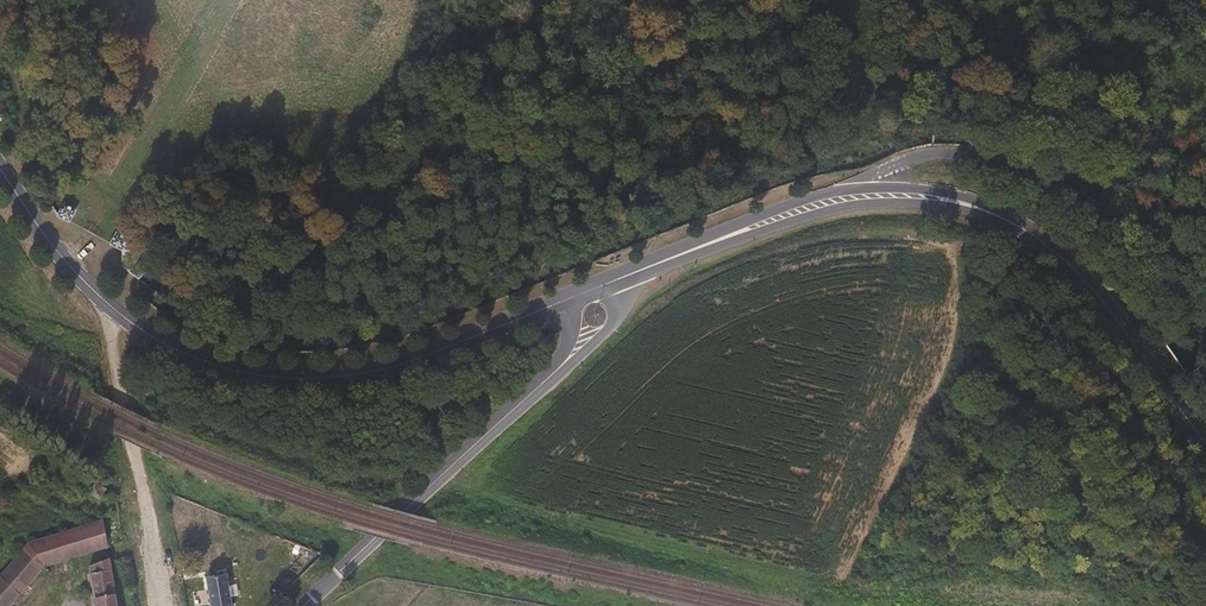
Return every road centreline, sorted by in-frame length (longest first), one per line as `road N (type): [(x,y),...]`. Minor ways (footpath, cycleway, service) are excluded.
road 1 (tertiary): [(0,167),(53,246),(105,302),(158,340),(241,371),(291,378),(366,372),(566,299)]
road 2 (tertiary): [(648,270),(831,210),(886,204),(970,211),(1042,239)]
road 3 (unclassified): [(1205,247),(1014,169),(919,158),(839,191)]
road 4 (tertiary): [(556,371),(304,605)]
road 5 (track): [(105,302),(159,605)]
road 6 (tertiary): [(1042,239),(1071,262),(1205,444)]
road 7 (tertiary): [(839,191),(681,247),(607,283)]
road 8 (tertiary): [(1042,239),(999,210),(953,195),(839,191)]

